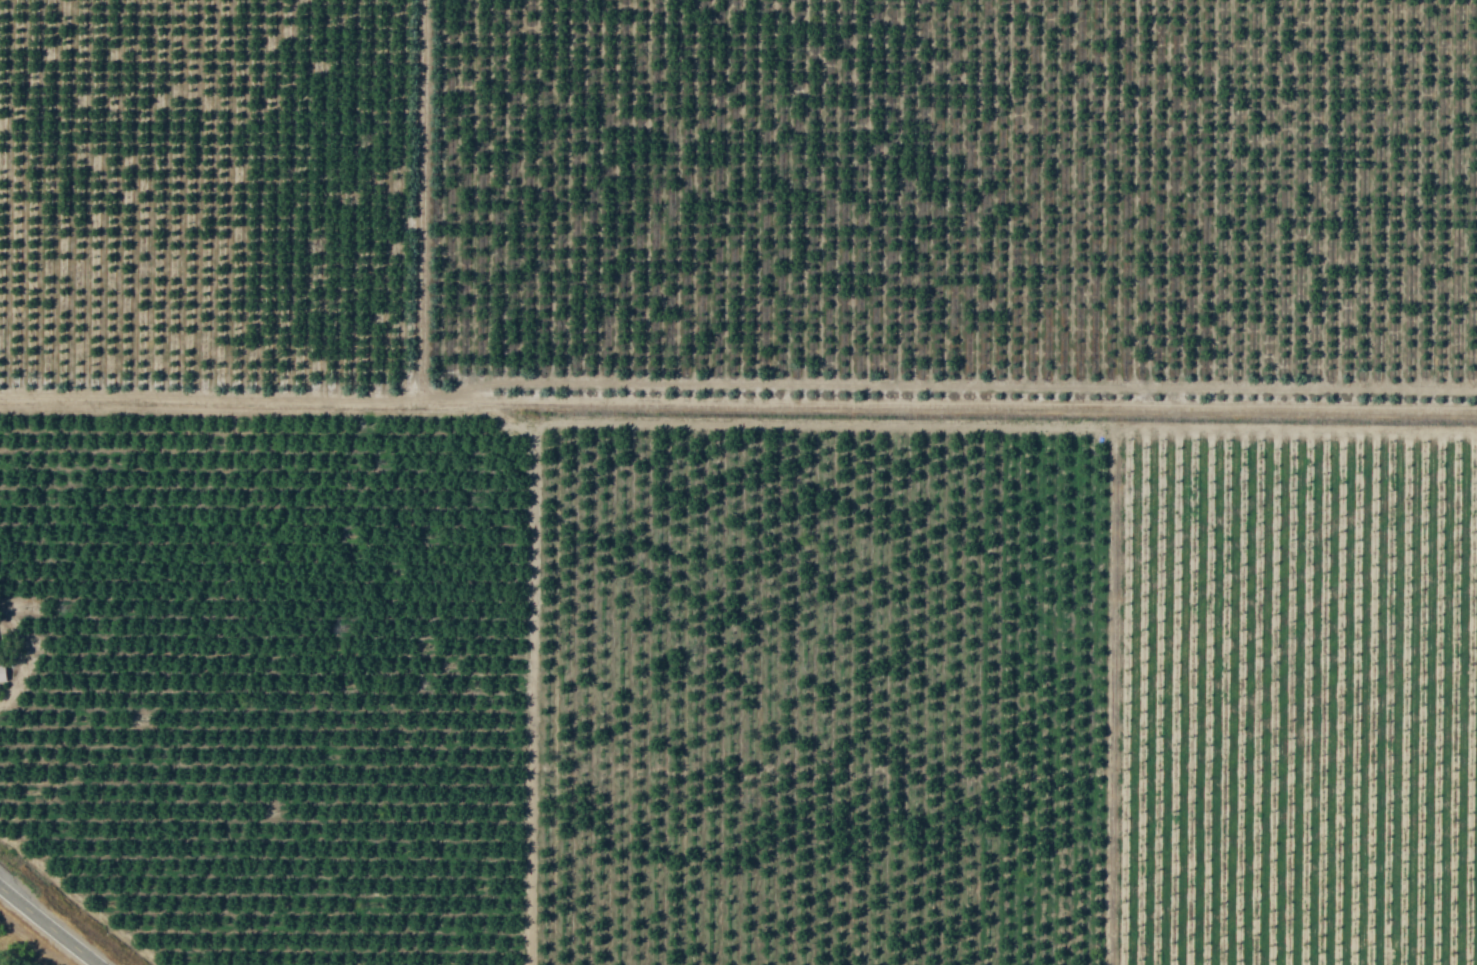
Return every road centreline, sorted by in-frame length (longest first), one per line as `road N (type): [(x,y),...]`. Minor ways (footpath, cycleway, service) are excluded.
road 1 (residential): [(99,964),(0,884)]

